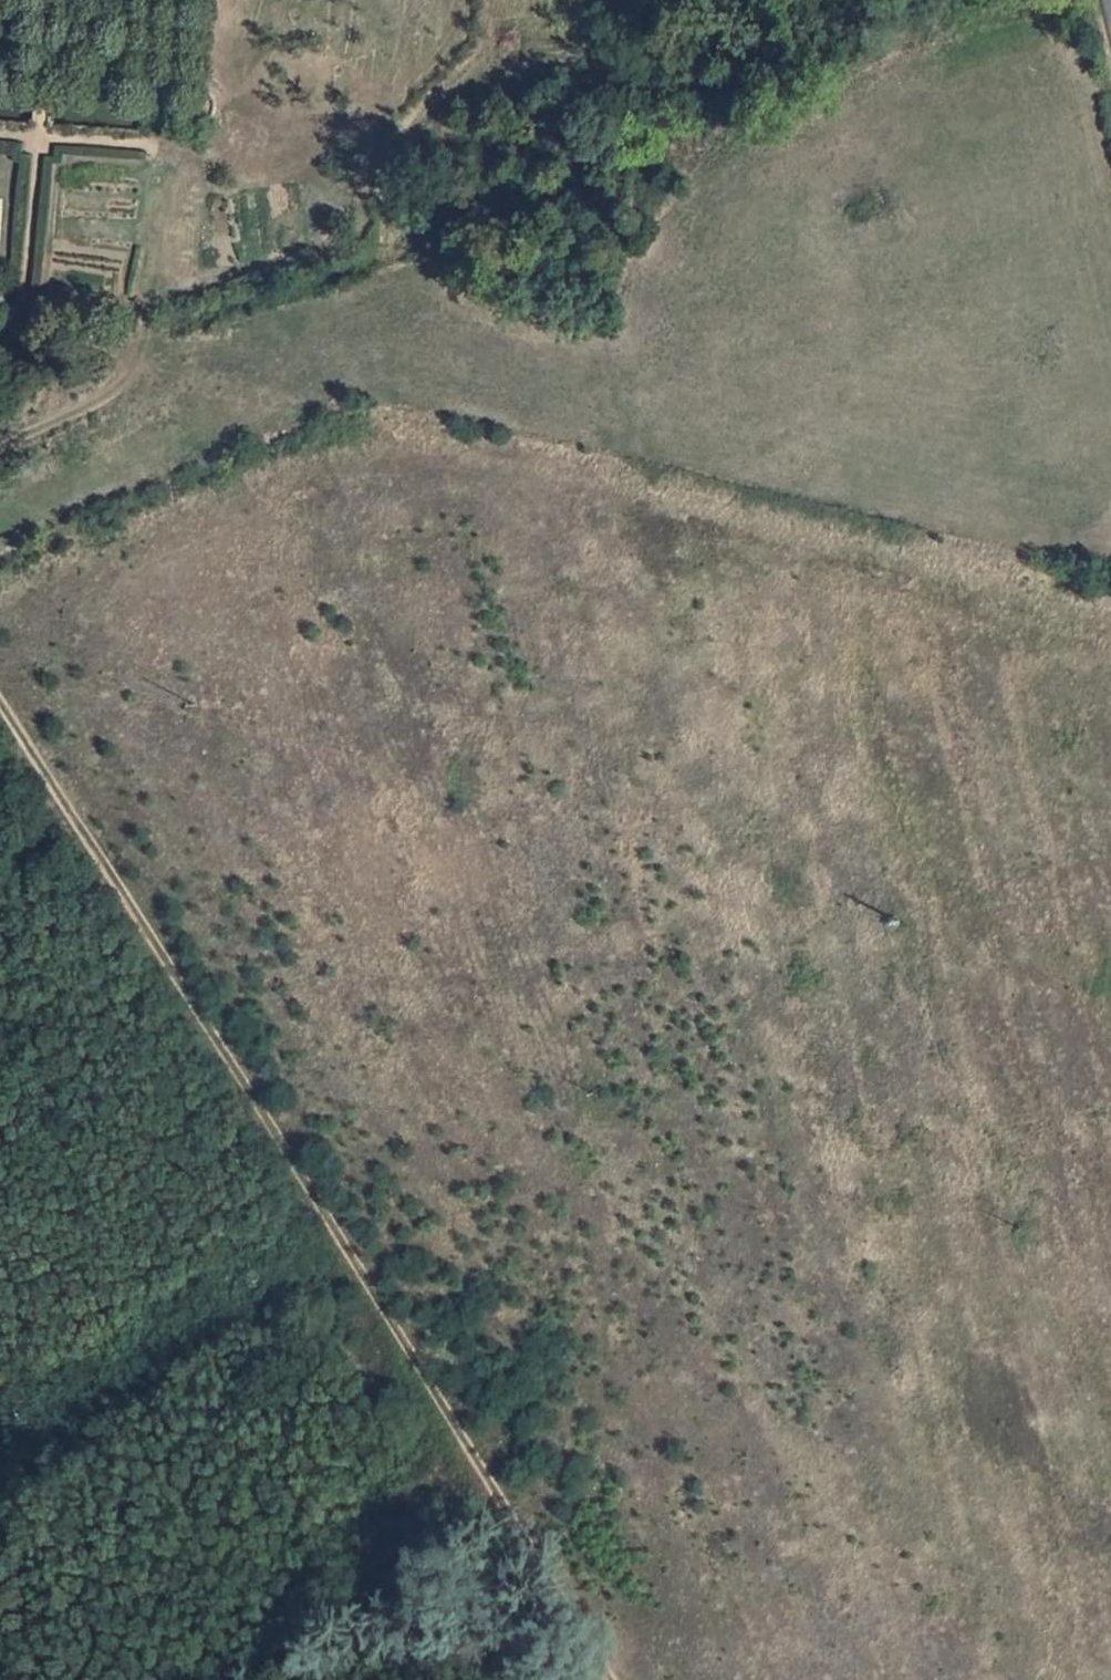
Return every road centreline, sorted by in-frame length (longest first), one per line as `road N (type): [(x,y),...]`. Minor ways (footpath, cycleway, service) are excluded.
road 1 (track): [(0,706),(605,1679)]
road 2 (track): [(0,1530),(341,1254)]

